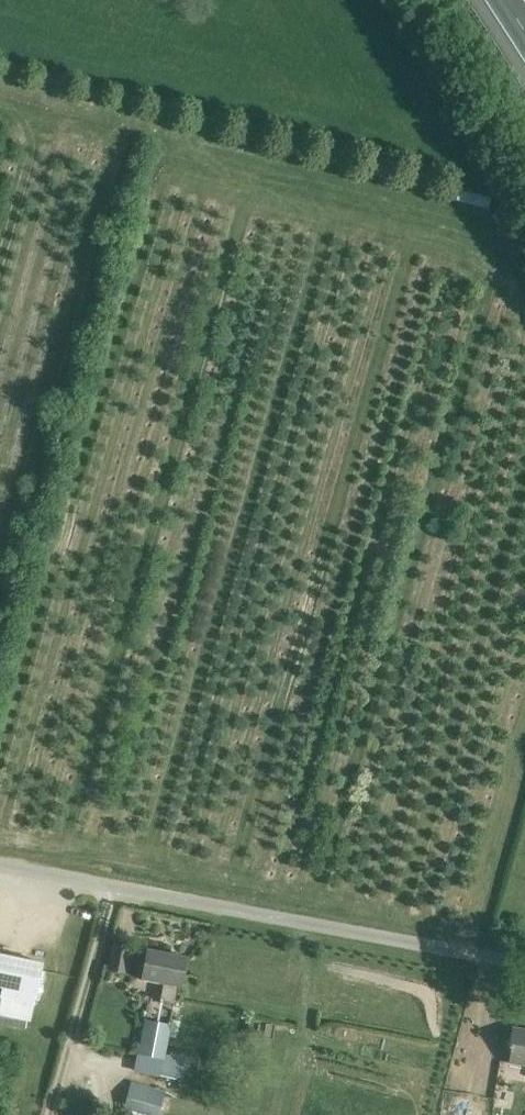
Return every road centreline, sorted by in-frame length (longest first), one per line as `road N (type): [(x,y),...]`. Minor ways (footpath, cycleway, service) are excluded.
road 1 (unclassified): [(524,965),(0,867)]

